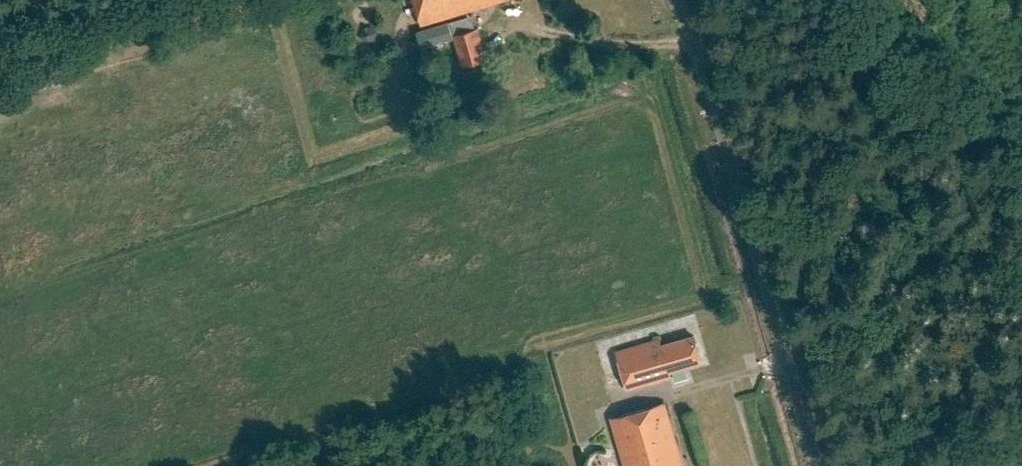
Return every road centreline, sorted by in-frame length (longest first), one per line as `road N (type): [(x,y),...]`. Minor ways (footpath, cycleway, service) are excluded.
road 1 (unclassified): [(819,465),(706,77),(672,0)]

